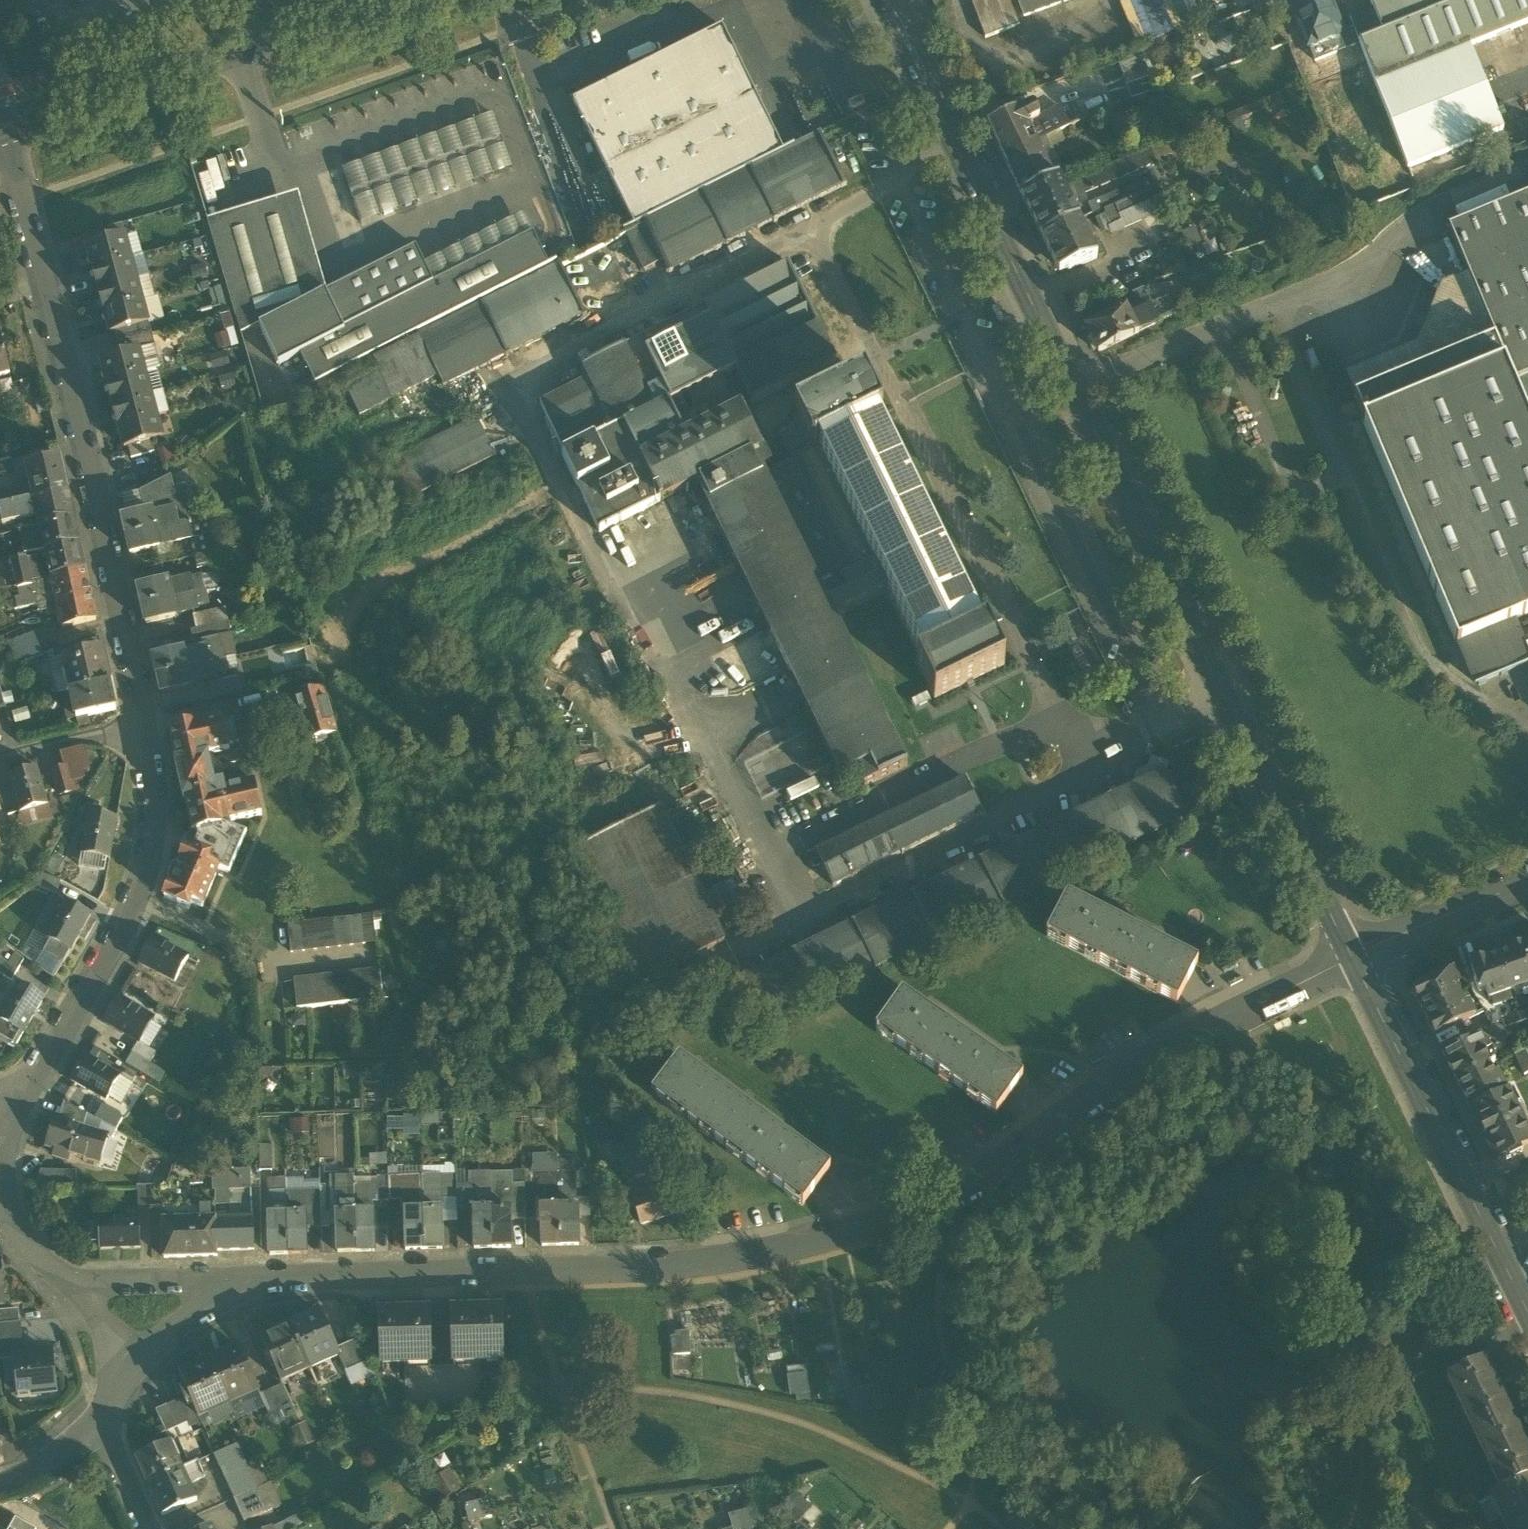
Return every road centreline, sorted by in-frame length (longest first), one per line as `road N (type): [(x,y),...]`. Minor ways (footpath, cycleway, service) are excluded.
road 1 (residential): [(261,1278),(753,1259),(874,1229),(941,1207),(1171,1045),(1353,958)]
road 2 (secondary): [(1353,958),(892,0)]
road 3 (residential): [(47,287),(148,725)]
road 4 (residential): [(148,725),(163,816),(160,855),(143,904),(29,1107)]
road 5 (secondary): [(1527,1312),(1353,958)]
road 6 (residential): [(3,128),(374,0)]
road 7 (residential): [(60,1281),(261,1278)]
road 8 (residential): [(29,1107),(6,1180),(9,1214),(60,1281)]
road 9 (residential): [(1353,958),(1445,916),(1527,892)]
road 10 (residential): [(3,128),(47,287)]
road 11 (residential): [(0,761),(148,725)]
road 12 (residential): [(140,1362),(187,1314),(261,1278)]

